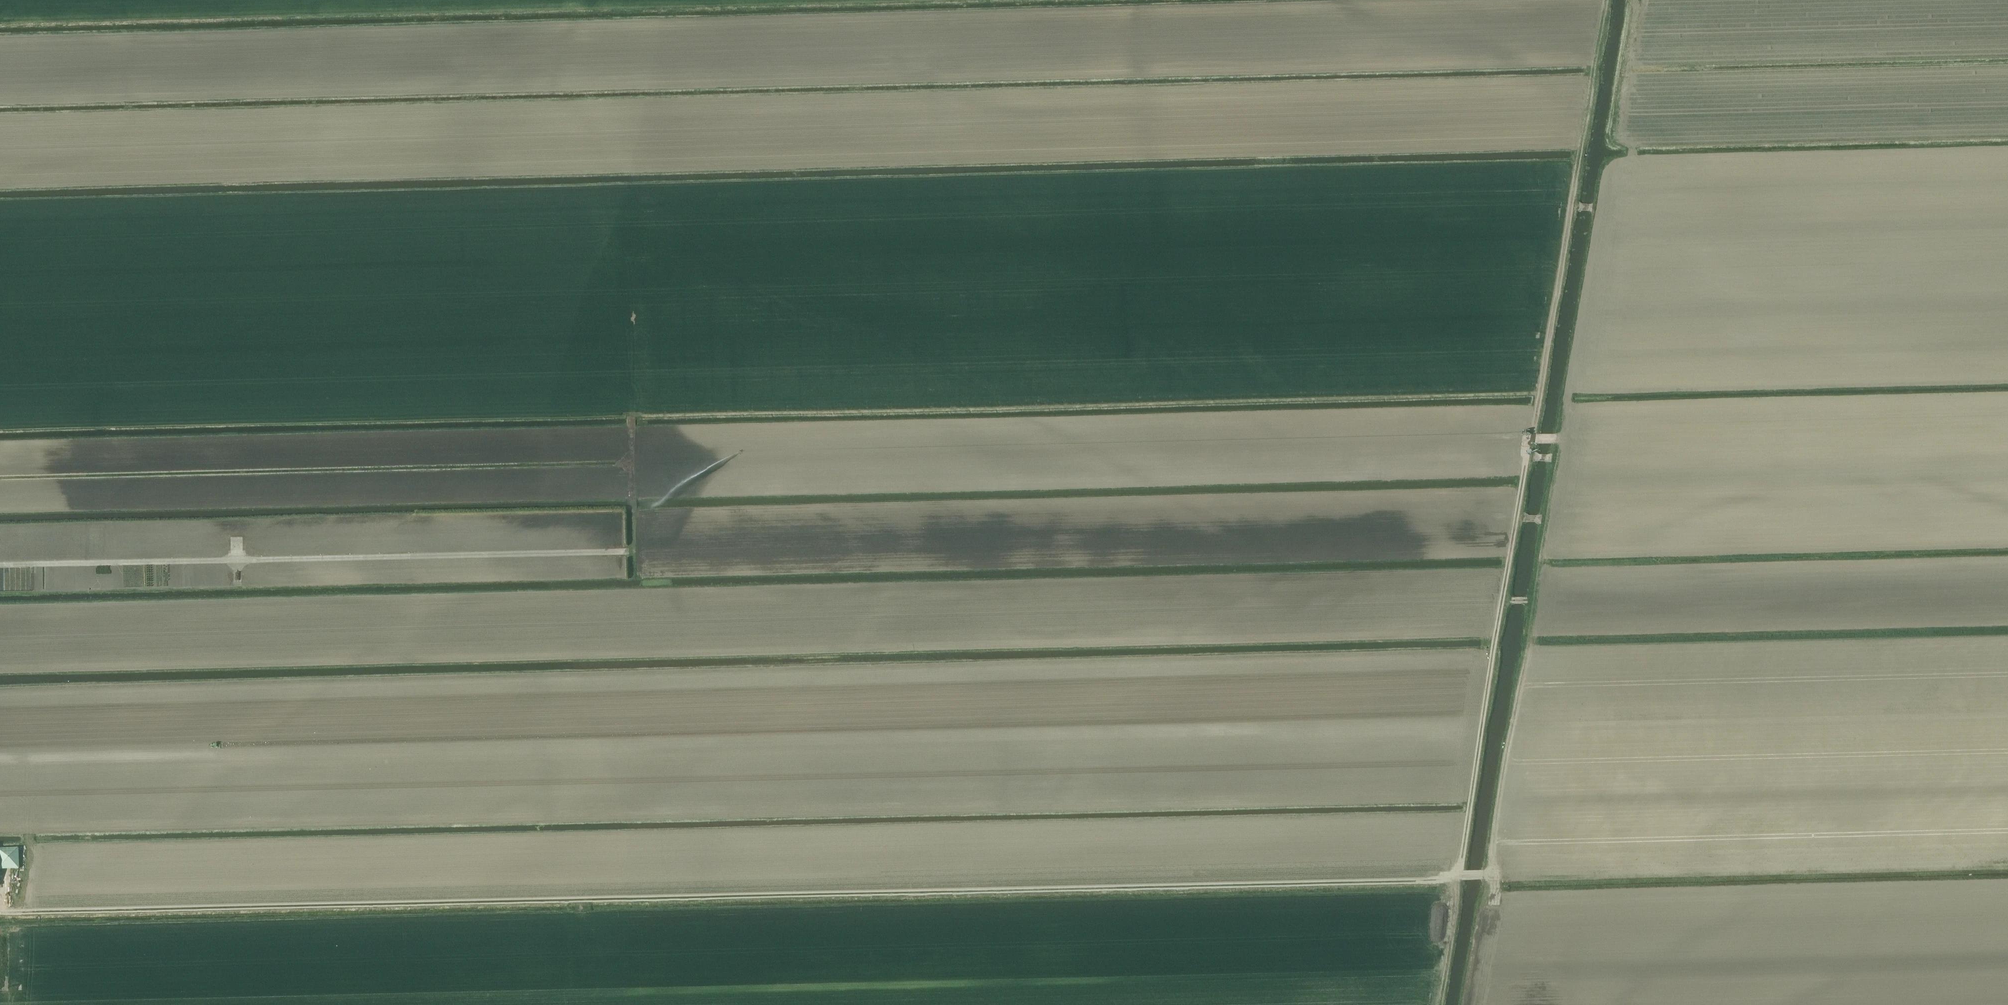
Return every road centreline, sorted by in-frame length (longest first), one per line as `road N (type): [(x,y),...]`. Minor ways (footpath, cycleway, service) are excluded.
road 1 (track): [(0,478),(621,464)]

